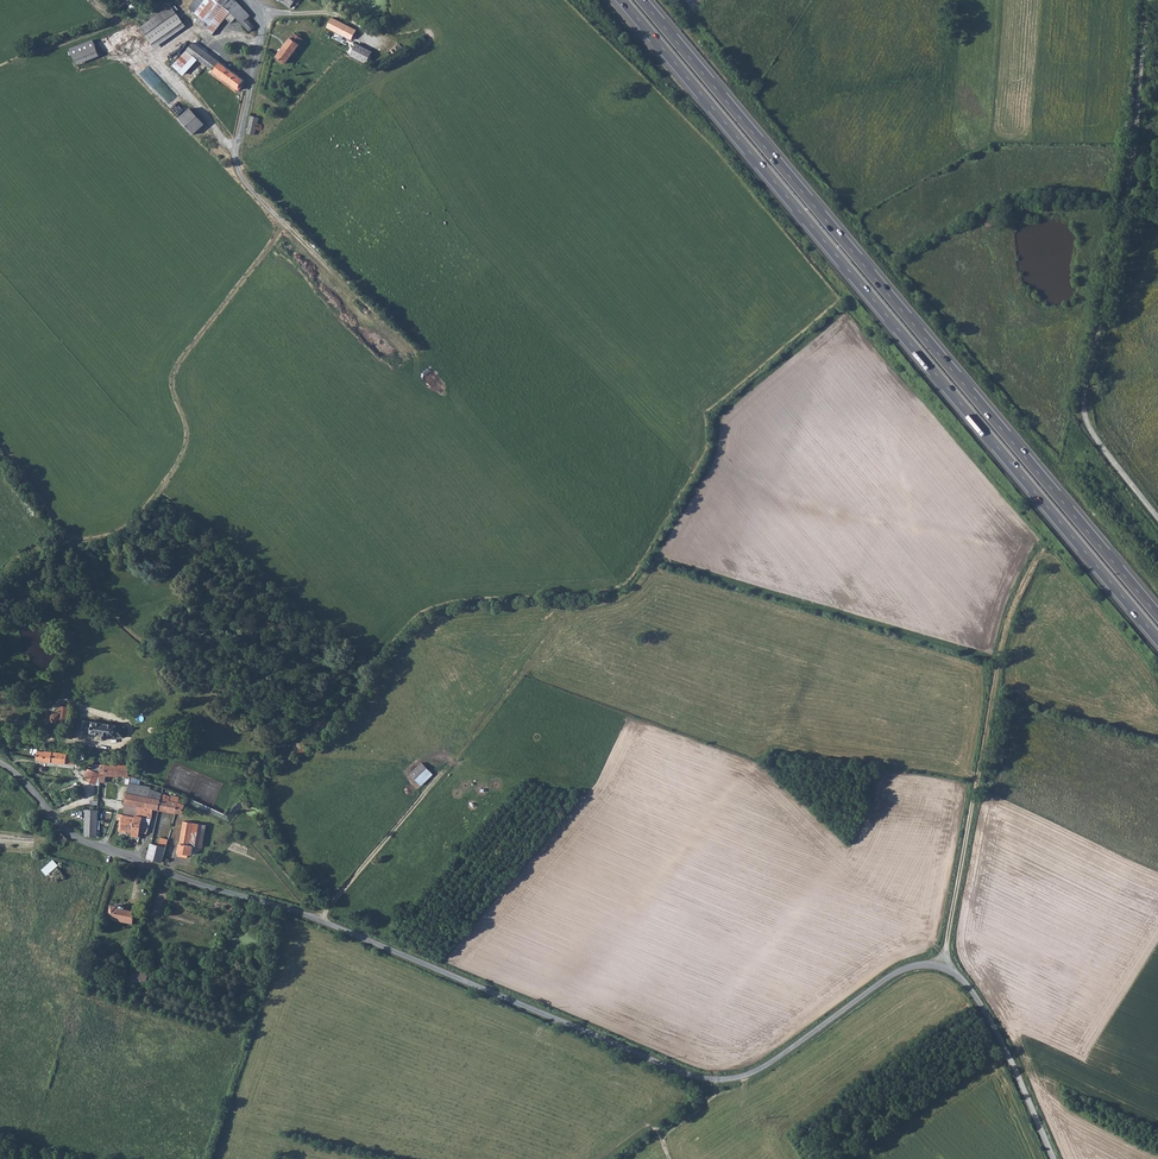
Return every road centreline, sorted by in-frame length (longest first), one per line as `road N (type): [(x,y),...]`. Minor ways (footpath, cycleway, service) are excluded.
road 1 (unclassified): [(0,761),(86,842),(312,917),(698,1078),(759,1070),(892,976),(943,967),(975,994),(1055,1158)]
road 2 (motorway): [(622,0),(1157,639)]
road 3 (motorway): [(1157,615),(642,0)]
road 4 (track): [(0,578),(29,554),(124,531),(152,504),(188,447),(173,373),(281,221),(415,356)]
road 5 (track): [(1157,518),(1093,437),(1083,401),(1128,209),(1151,0)]
road 6 (track): [(943,967),(994,673),(1035,552)]
road 7 (unclassified): [(249,0),(262,30),(235,155),(239,174),(281,221)]
road 8 (track): [(0,735),(111,746),(128,741),(130,722),(87,712),(79,736)]
road 9 (track): [(318,919),(448,766)]

